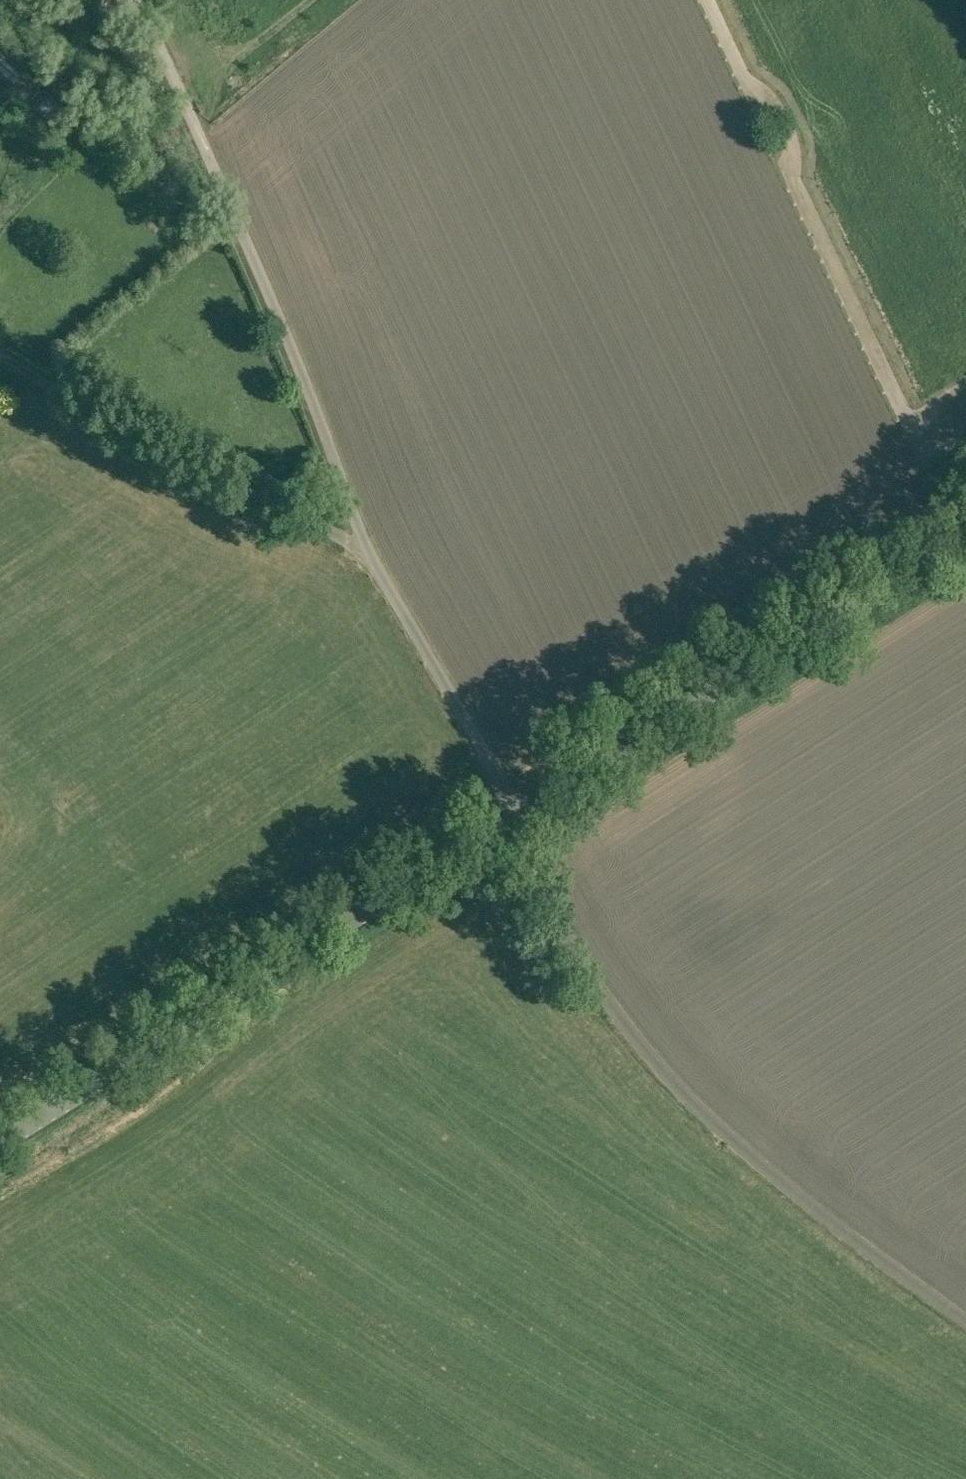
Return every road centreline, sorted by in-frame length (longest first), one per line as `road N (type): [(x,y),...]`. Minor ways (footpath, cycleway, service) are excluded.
road 1 (tertiary): [(0,1142),(965,528)]

